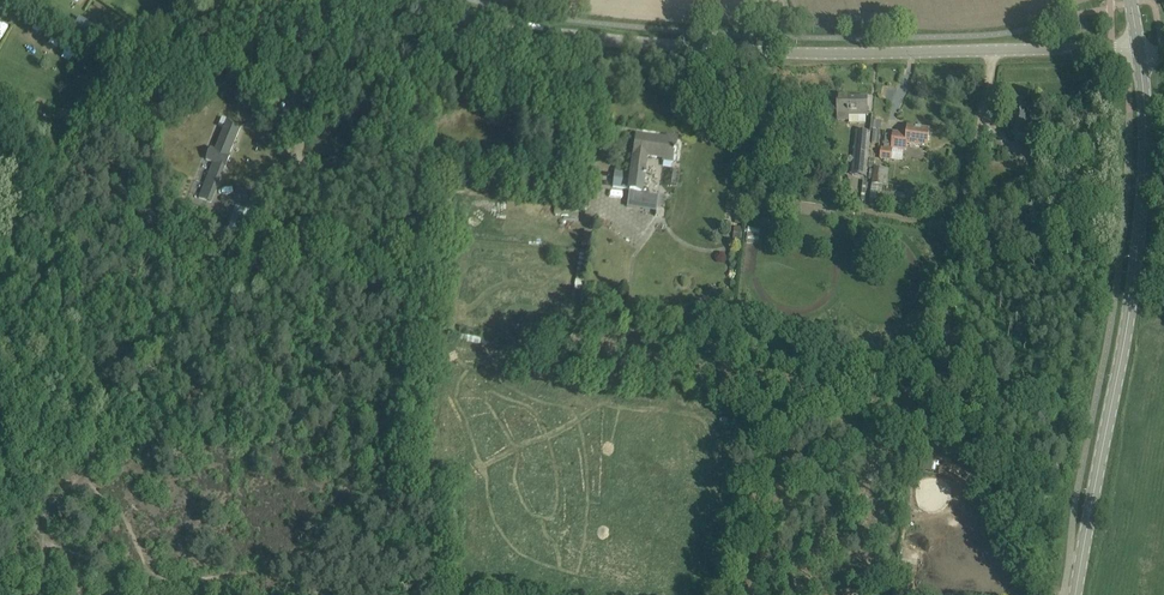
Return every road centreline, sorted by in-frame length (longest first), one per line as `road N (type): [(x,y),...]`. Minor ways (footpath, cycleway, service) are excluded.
road 1 (unclassified): [(1138,49),(757,49),(556,32),(420,0)]
road 2 (tertiary): [(1079,594),(1135,266),(1144,163),(1138,49)]

